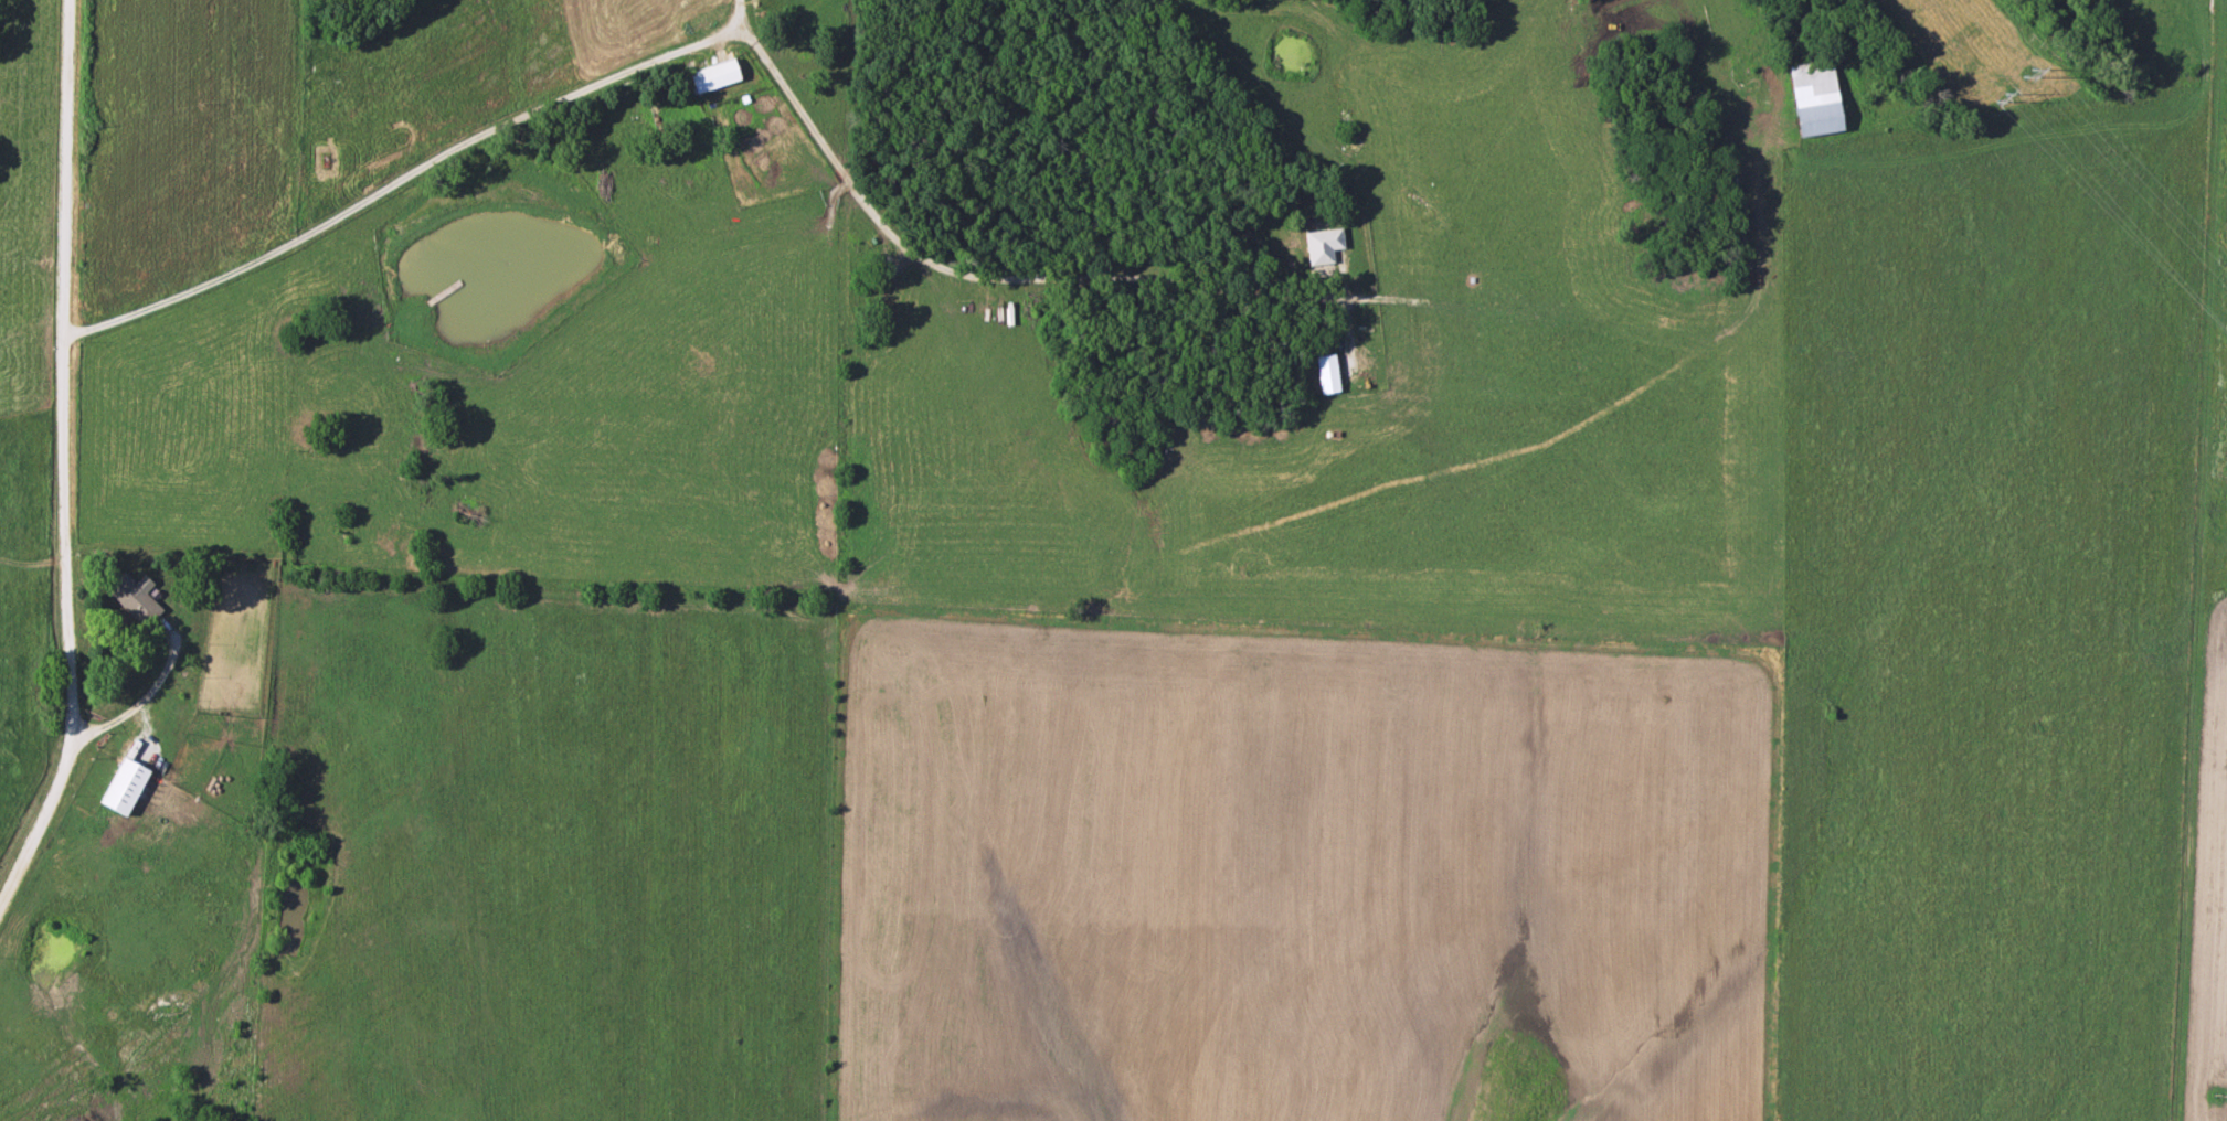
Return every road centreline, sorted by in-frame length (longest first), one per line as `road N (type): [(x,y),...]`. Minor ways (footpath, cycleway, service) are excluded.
road 1 (residential): [(0,894),(60,779),(70,727),(59,476),(67,0)]

